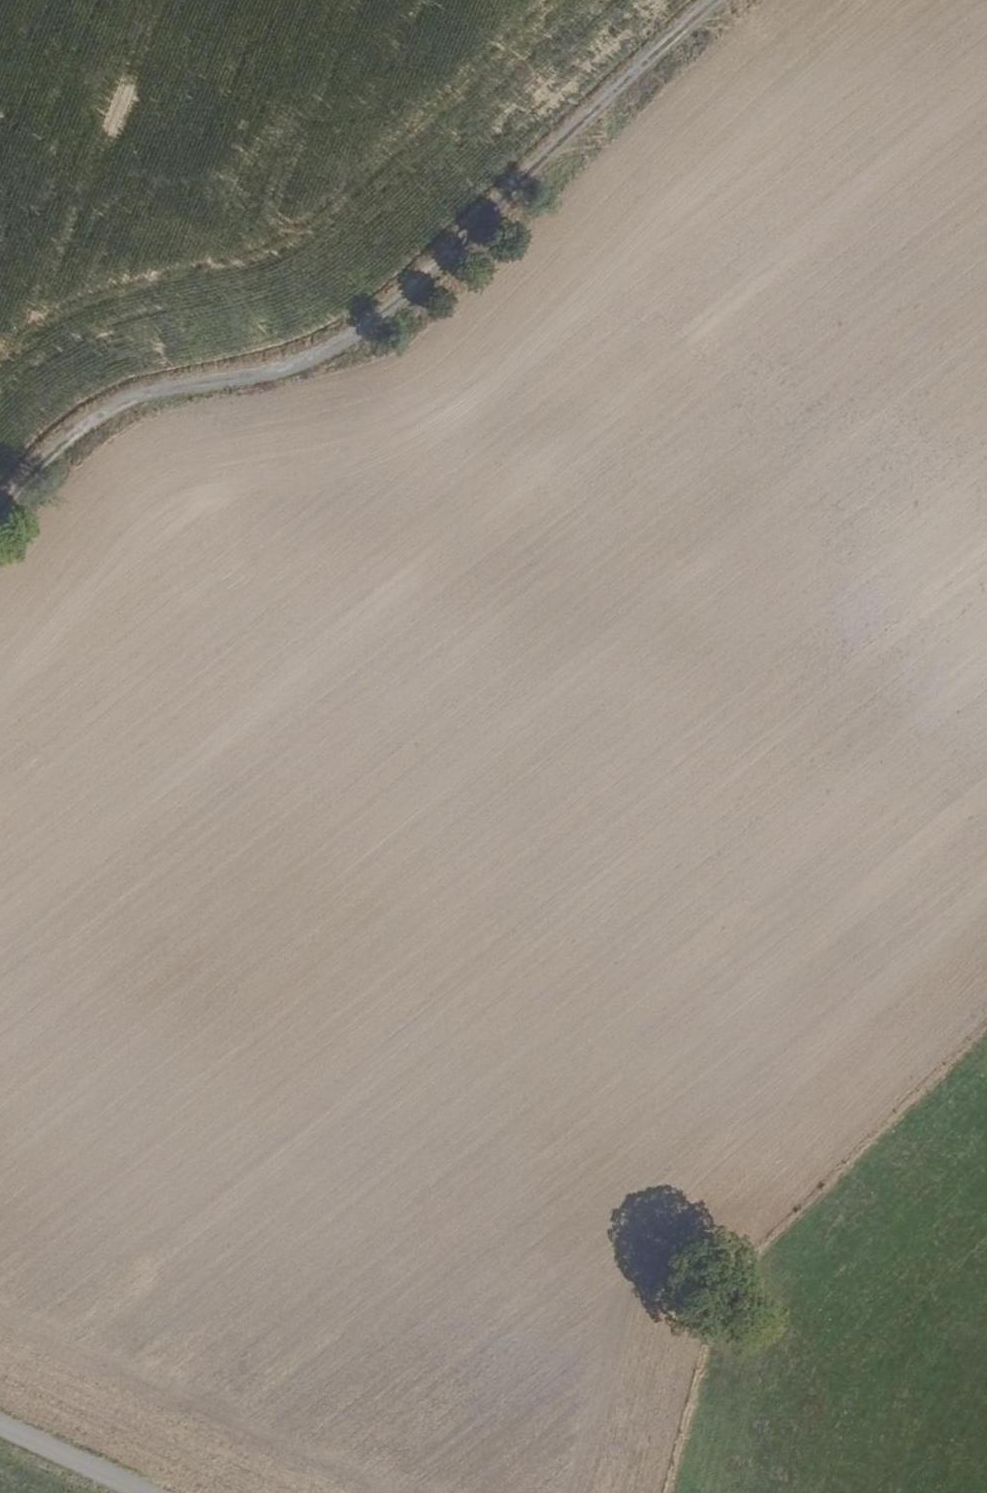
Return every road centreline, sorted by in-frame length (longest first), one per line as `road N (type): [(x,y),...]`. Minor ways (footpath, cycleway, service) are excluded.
road 1 (track): [(731,0),(384,320),(274,374),(70,420),(0,506)]
road 2 (unclassified): [(136,1492),(0,1430)]

